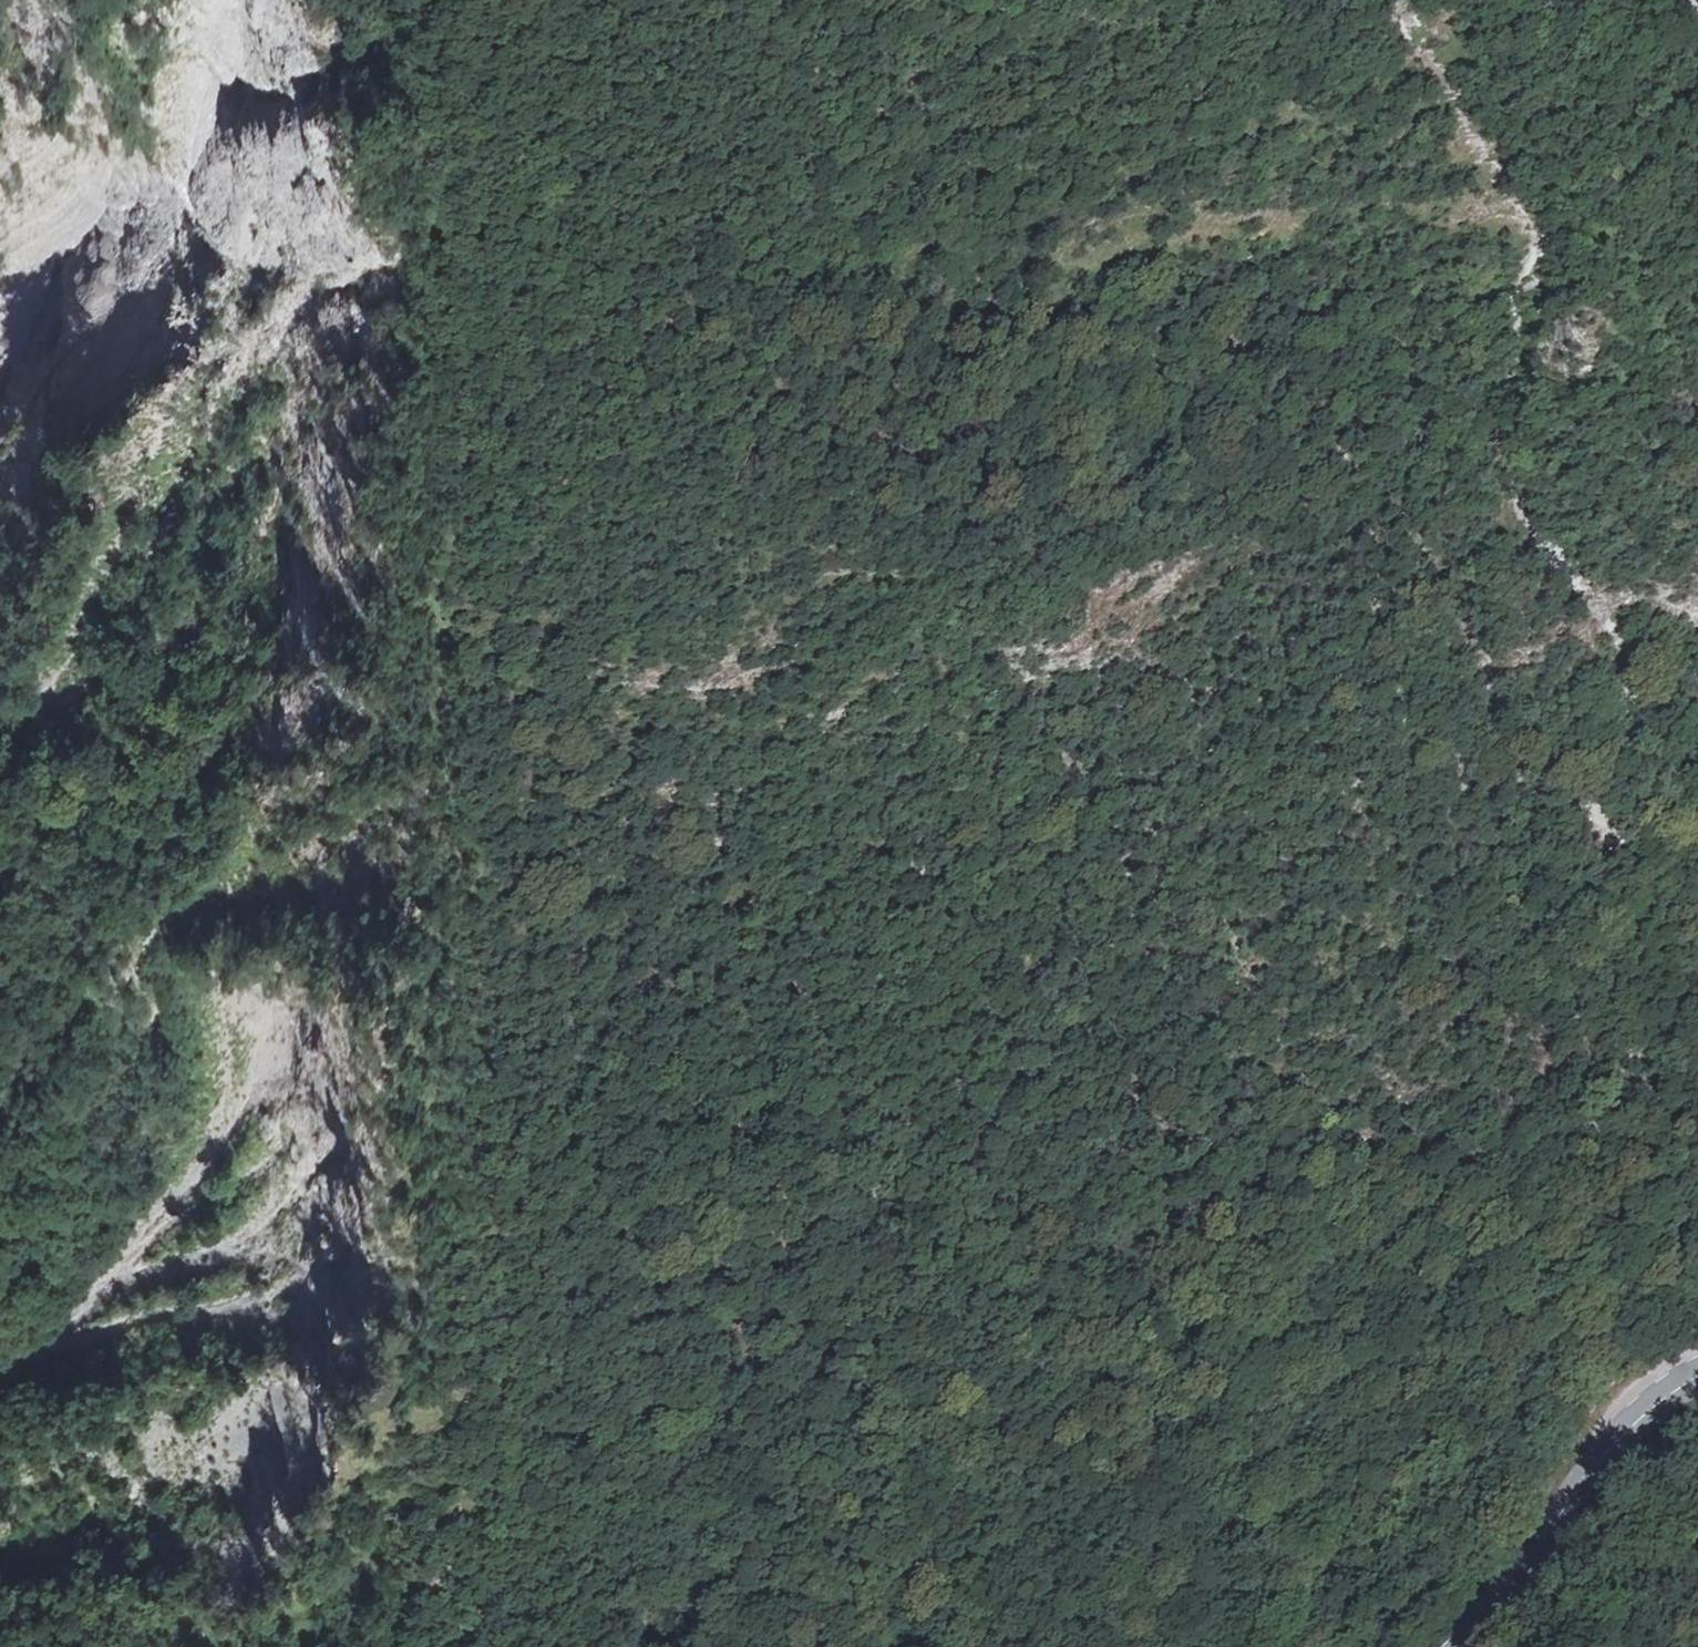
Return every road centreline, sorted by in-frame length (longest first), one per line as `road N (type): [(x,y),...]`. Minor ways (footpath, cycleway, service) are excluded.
road 1 (secondary): [(1697,1370),(1616,1436),(1432,1646)]

